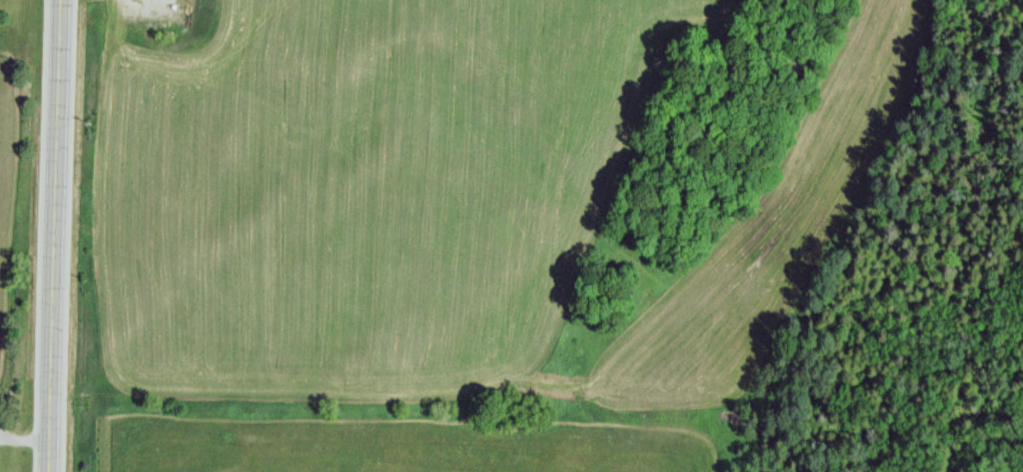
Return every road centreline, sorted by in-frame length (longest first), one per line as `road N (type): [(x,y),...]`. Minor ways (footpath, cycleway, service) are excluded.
road 1 (primary): [(45,471),(57,0)]

